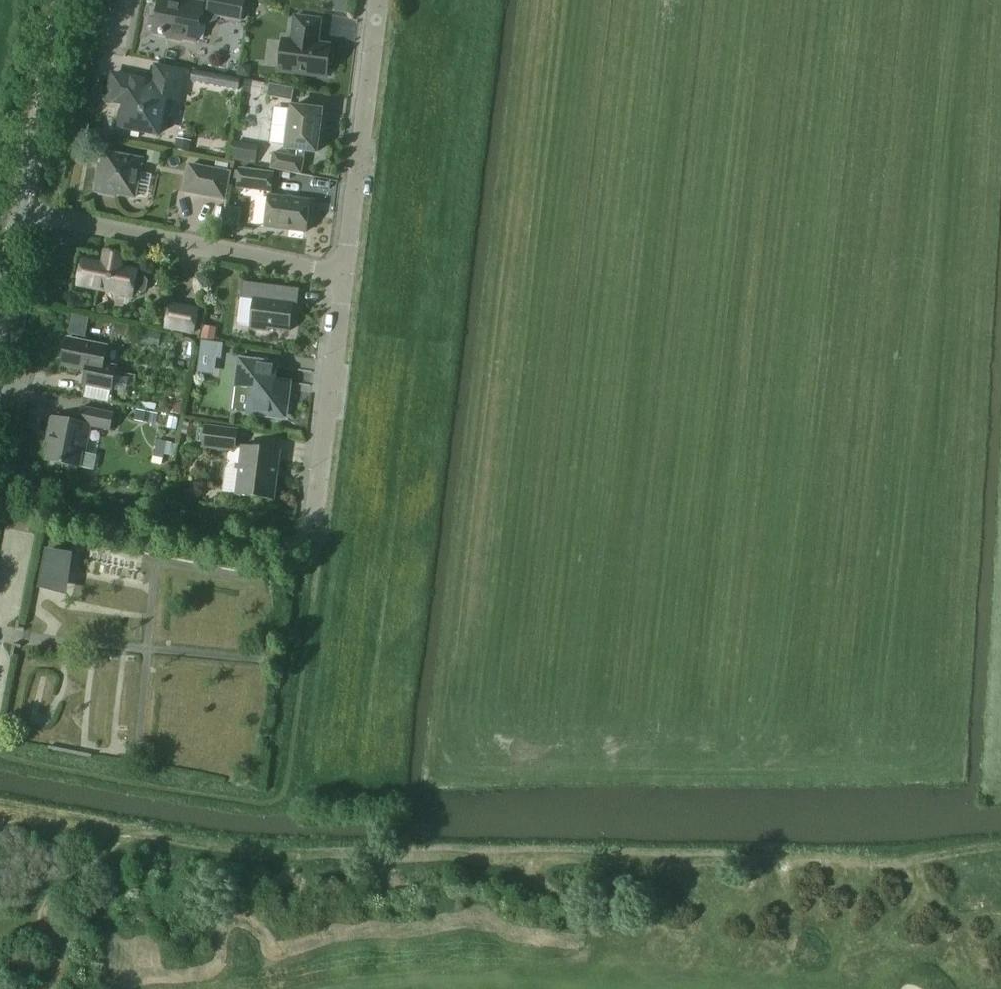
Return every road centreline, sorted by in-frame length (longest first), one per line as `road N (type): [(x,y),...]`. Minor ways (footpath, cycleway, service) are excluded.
road 1 (residential): [(344,273),(21,212)]
road 2 (residential): [(344,273),(380,0)]
road 3 (residential): [(315,513),(344,273)]
road 4 (tertiary): [(21,212),(63,0)]

